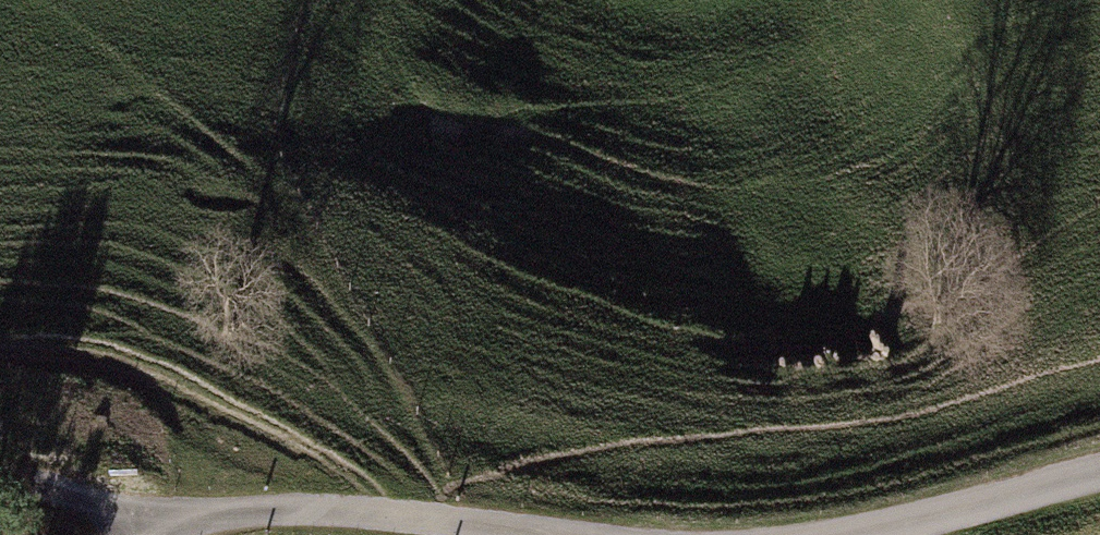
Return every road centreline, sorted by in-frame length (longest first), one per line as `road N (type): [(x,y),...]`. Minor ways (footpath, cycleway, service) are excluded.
road 1 (track): [(152,534),(200,516),(292,510),(533,534)]
road 2 (track): [(842,534),(1099,478)]
road 3 (track): [(0,481),(93,495),(152,534)]

